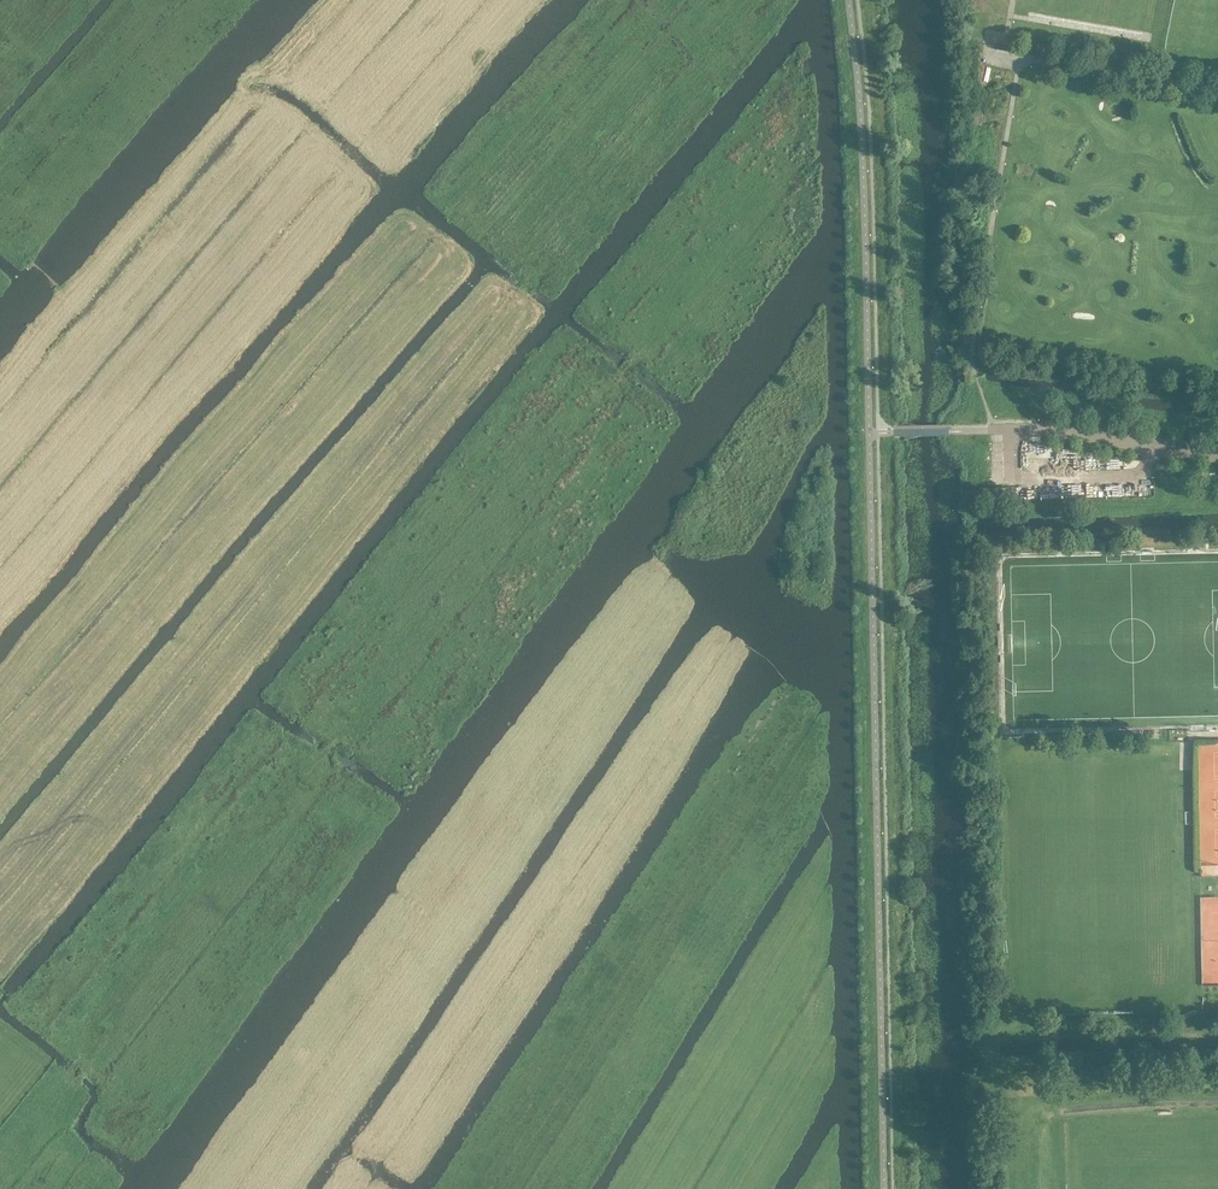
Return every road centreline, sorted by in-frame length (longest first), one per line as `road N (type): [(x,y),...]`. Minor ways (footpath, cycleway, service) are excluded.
road 1 (unclassified): [(1017,433),(1217,458)]

